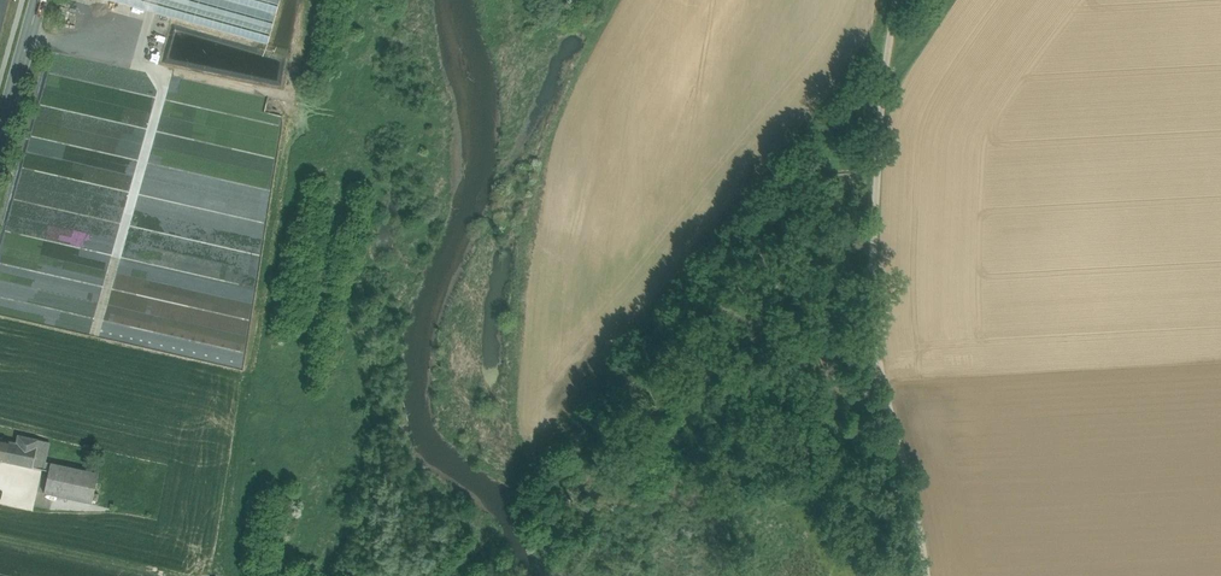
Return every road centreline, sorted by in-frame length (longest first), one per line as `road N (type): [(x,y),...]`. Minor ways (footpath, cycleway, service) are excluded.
road 1 (track): [(901,0),(878,284),(890,391),(925,518),(932,575)]
road 2 (track): [(26,39),(280,97)]
road 3 (track): [(0,539),(163,575)]
road 4 (primary): [(0,137),(37,0)]

